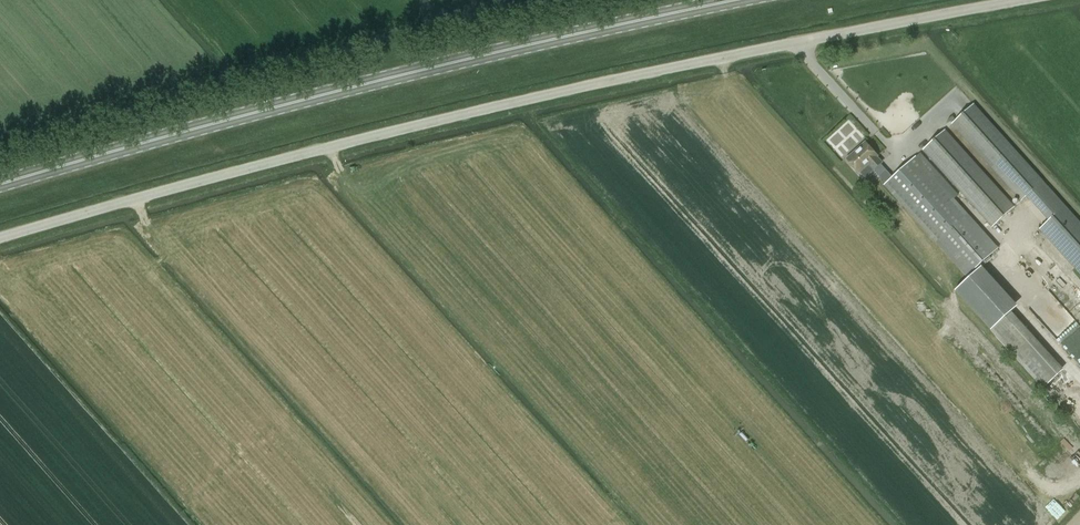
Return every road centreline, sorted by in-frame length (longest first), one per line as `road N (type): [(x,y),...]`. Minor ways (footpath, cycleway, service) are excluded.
road 1 (unclassified): [(0,238),(131,197),(541,96),(1008,0)]
road 2 (primary): [(744,0),(494,53),(0,189)]

